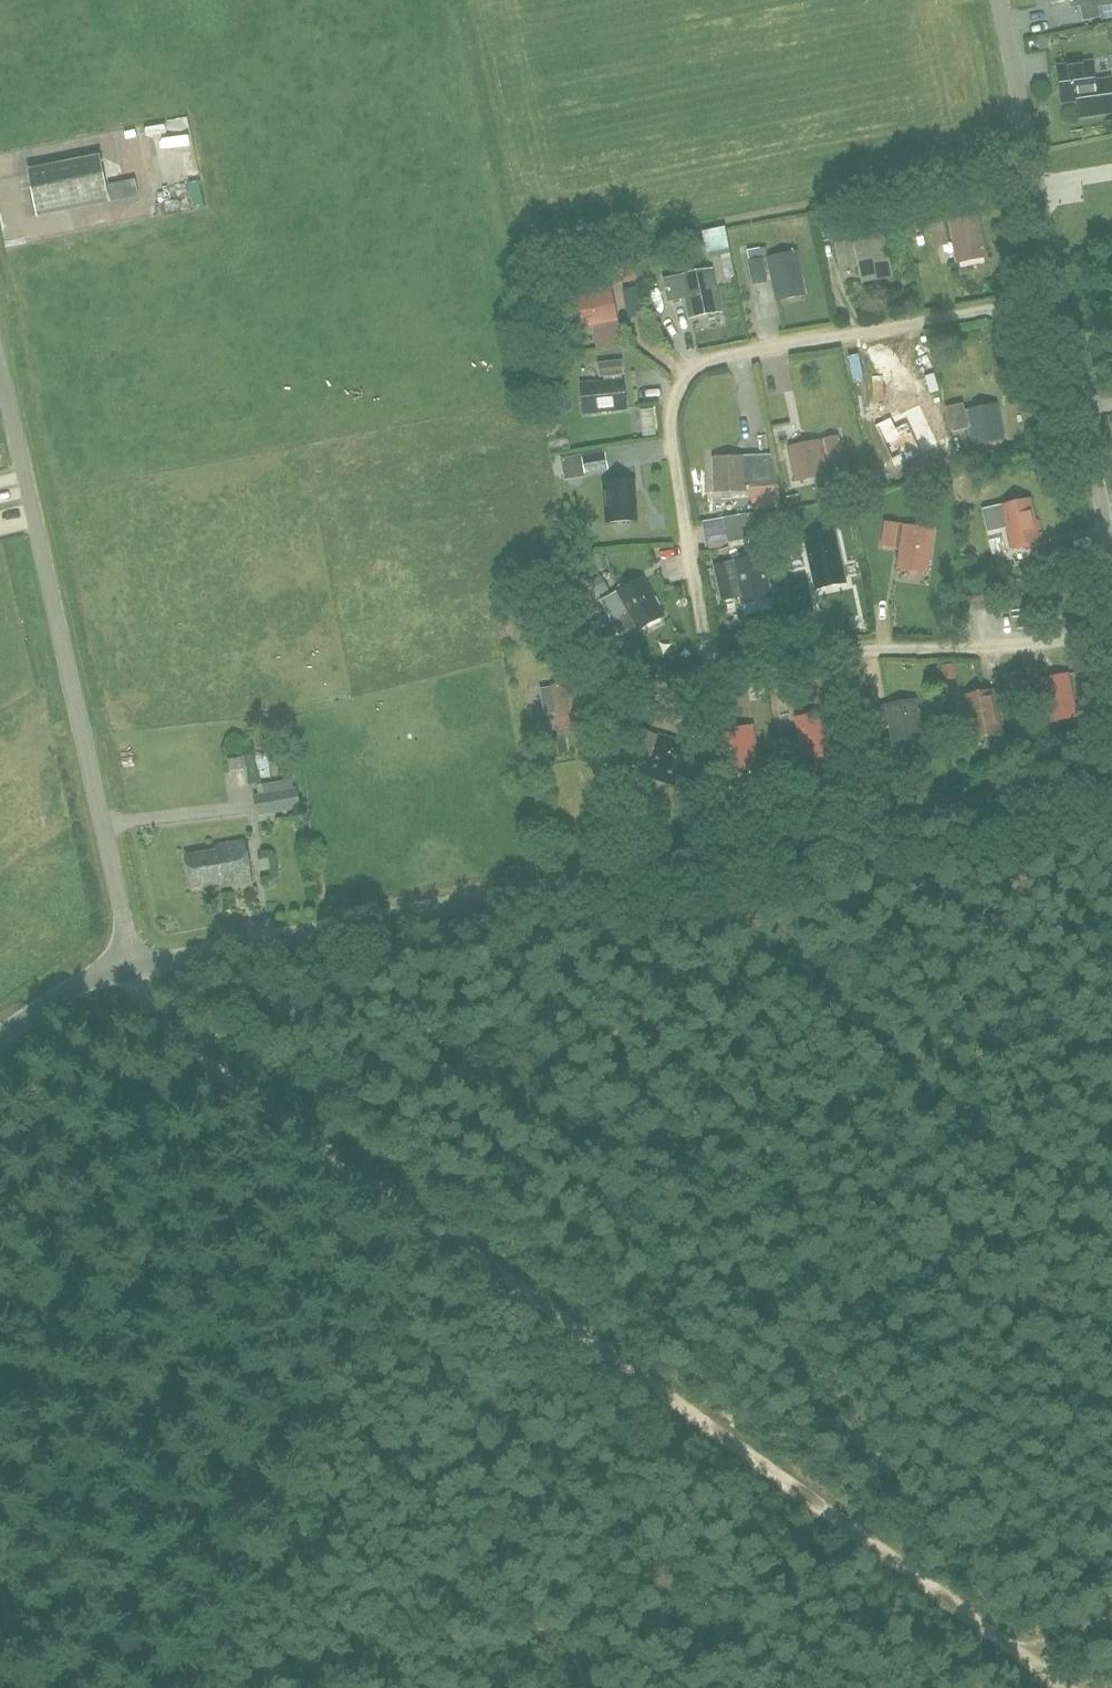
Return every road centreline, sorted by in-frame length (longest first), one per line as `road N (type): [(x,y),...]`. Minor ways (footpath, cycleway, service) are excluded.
road 1 (residential): [(1060,301),(697,367),(680,386),(670,429),(713,660),(729,667),(819,652),(996,647),(1111,633)]
road 2 (unclassified): [(133,964),(1111,778)]
road 3 (track): [(1045,1674),(428,1222)]
road 4 (unclassified): [(133,964),(0,373)]
road 5 (track): [(428,1222),(163,1025),(133,964)]
road 6 (unclassified): [(1060,301),(998,0)]
road 7 (unclassified): [(0,1035),(96,972),(133,964)]
road 8 (unclassified): [(1111,551),(1082,409)]

